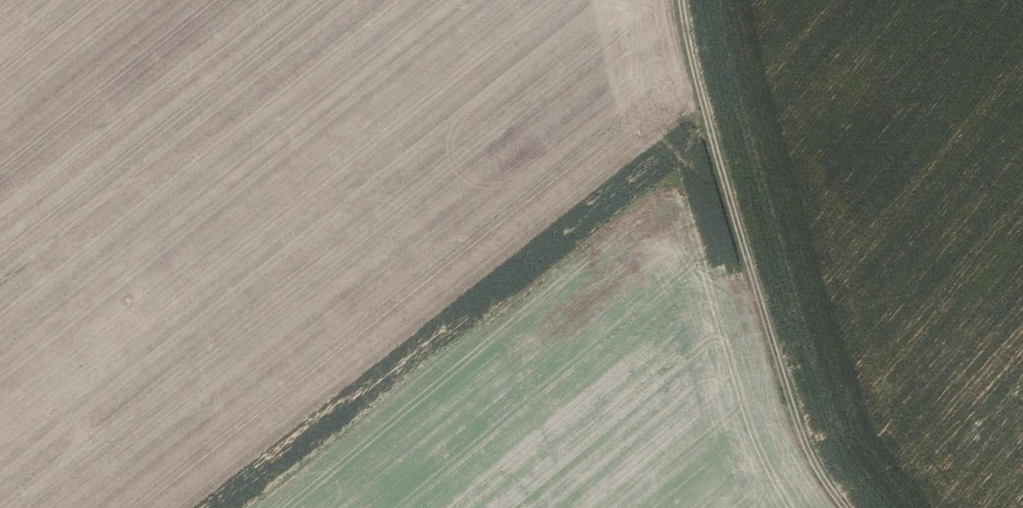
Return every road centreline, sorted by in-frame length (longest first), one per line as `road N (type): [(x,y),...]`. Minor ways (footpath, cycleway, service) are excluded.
road 1 (track): [(682,0),(693,61),(802,424),(848,507)]

